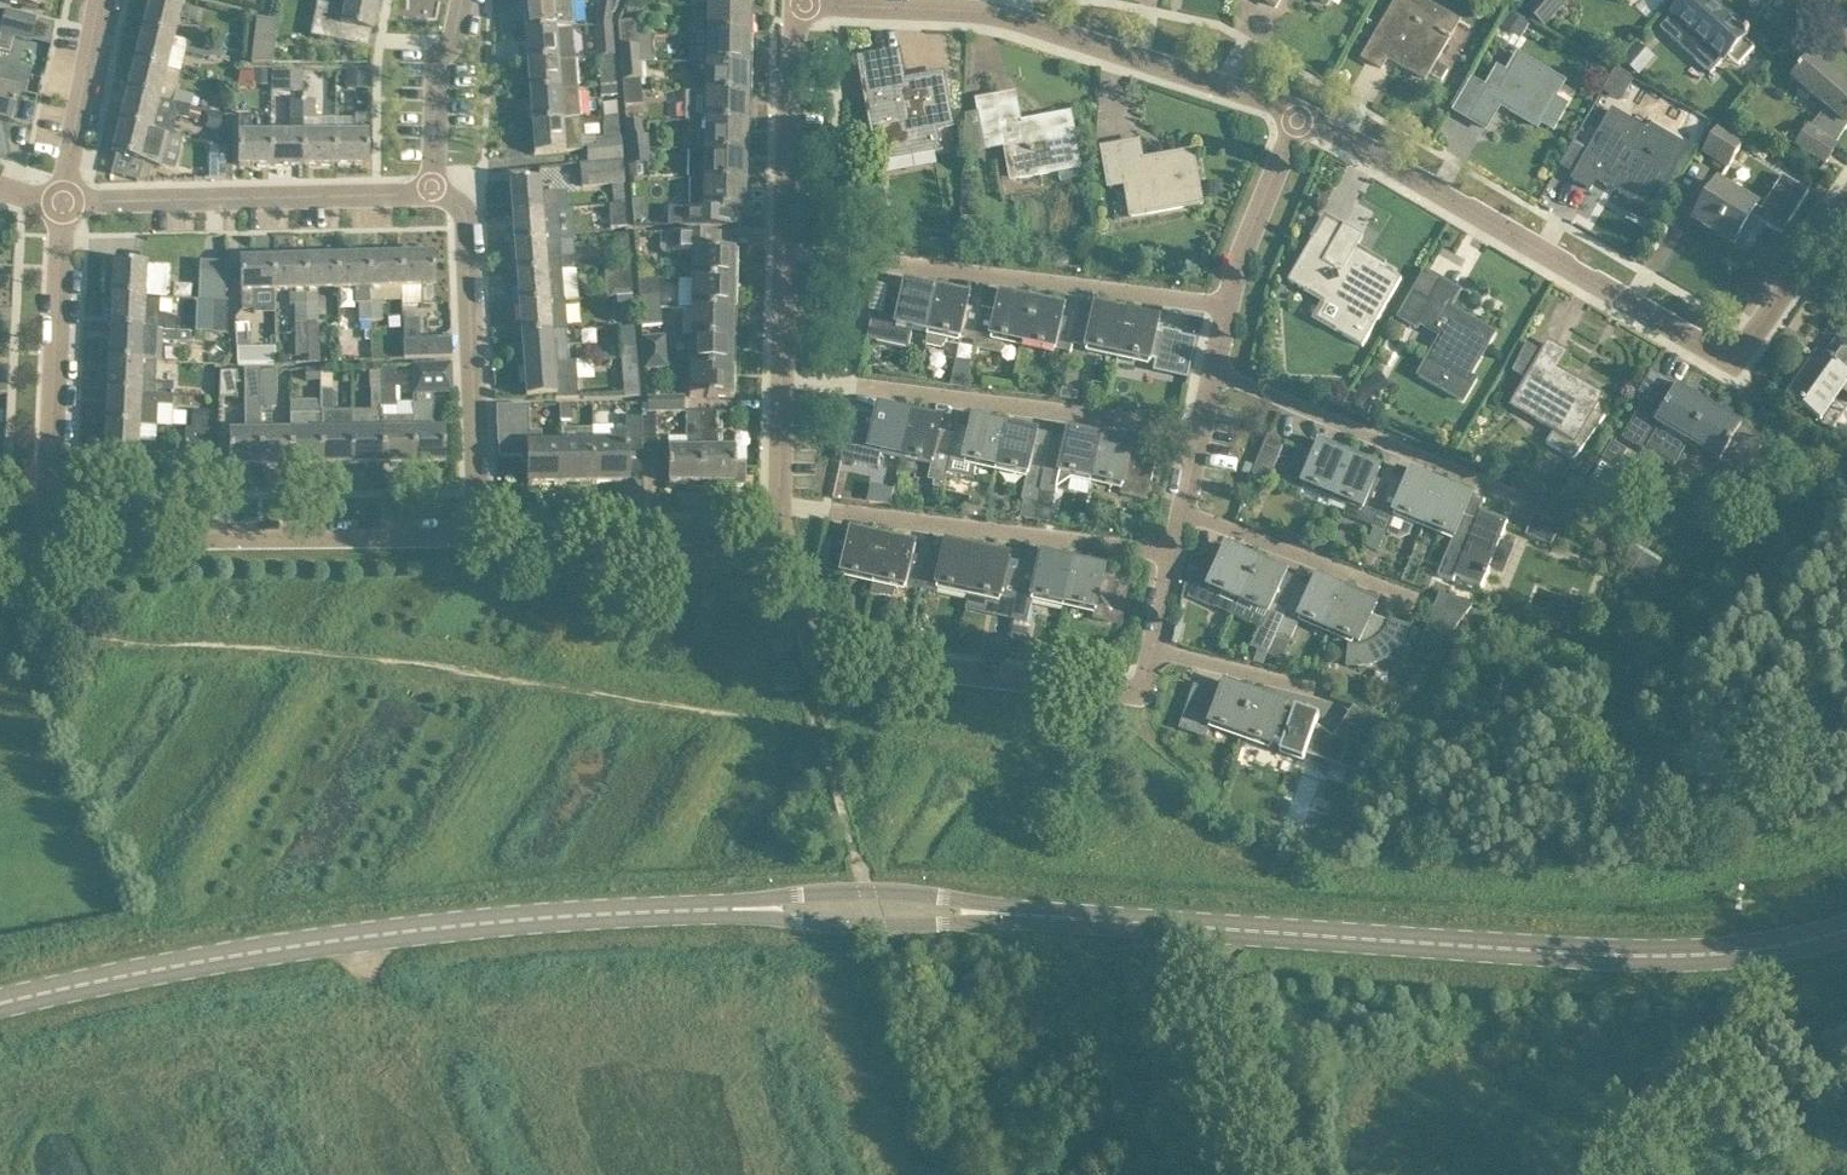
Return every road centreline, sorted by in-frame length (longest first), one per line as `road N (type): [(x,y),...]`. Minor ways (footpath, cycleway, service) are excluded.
road 1 (secondary): [(1004,912),(1656,956),(1741,950),(1846,929)]
road 2 (secondary): [(0,1003),(388,932),(742,908)]
road 3 (residential): [(1291,119),(1066,33),(989,17),(804,3)]
road 4 (residential): [(1717,366),(1600,285),(1291,119)]
road 5 (residential): [(781,523),(808,609),(838,642),(862,652),(1127,679),(1150,674),(1160,641)]
road 6 (residential): [(1225,309),(785,242)]
road 7 (residential): [(49,535),(476,529)]
road 8 (residential): [(1197,432),(784,373)]
road 9 (residential): [(1173,560),(778,491)]
road 10 (residential): [(432,185),(61,200)]
road 11 (residential): [(476,529),(476,319),(466,210),(432,185)]
road 12 (residential): [(49,535),(61,200)]
road 13 (residential): [(476,529),(781,523)]
road 14 (residential): [(1489,474),(1211,372)]
road 15 (secondary): [(1004,912),(868,888),(742,908)]
road 16 (secondary): [(742,908),(879,925),(1004,912)]
road 17 (residential): [(785,242),(794,33),(804,3)]
road 18 (residential): [(1717,366),(1737,372),(1754,361),(1846,214)]
road 19 (residential): [(1382,577),(1180,512)]
road 20 (residential): [(61,200),(101,0)]
road 21 (residential): [(1225,309),(1291,119)]
road 22 (residential): [(432,185),(440,57),(466,0)]
road 23 (residential): [(1335,695),(1160,641)]
road 24 (residential): [(784,373),(785,242)]

